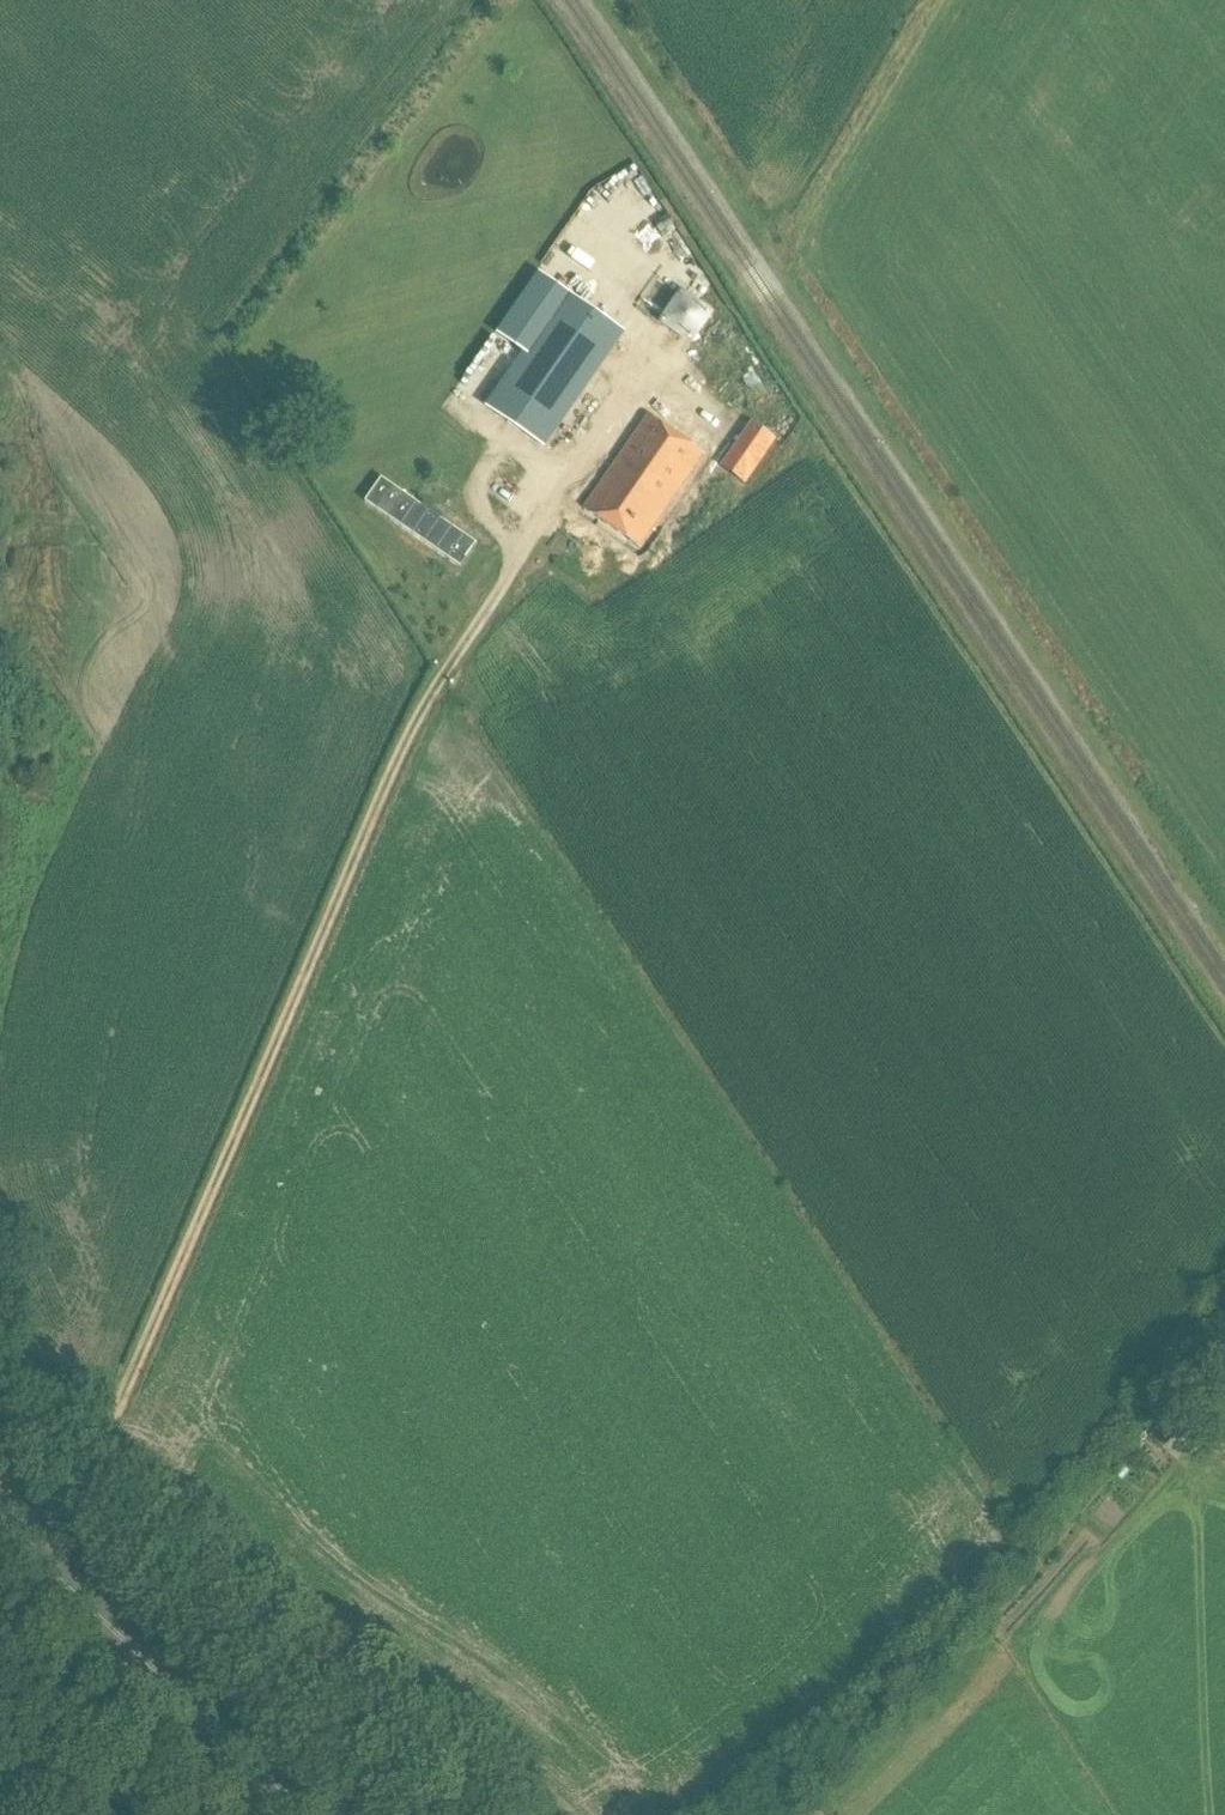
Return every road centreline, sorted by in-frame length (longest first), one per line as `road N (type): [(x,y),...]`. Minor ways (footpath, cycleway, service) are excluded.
road 1 (primary): [(306,1814),(0,1527)]
road 2 (track): [(933,0),(783,247)]

